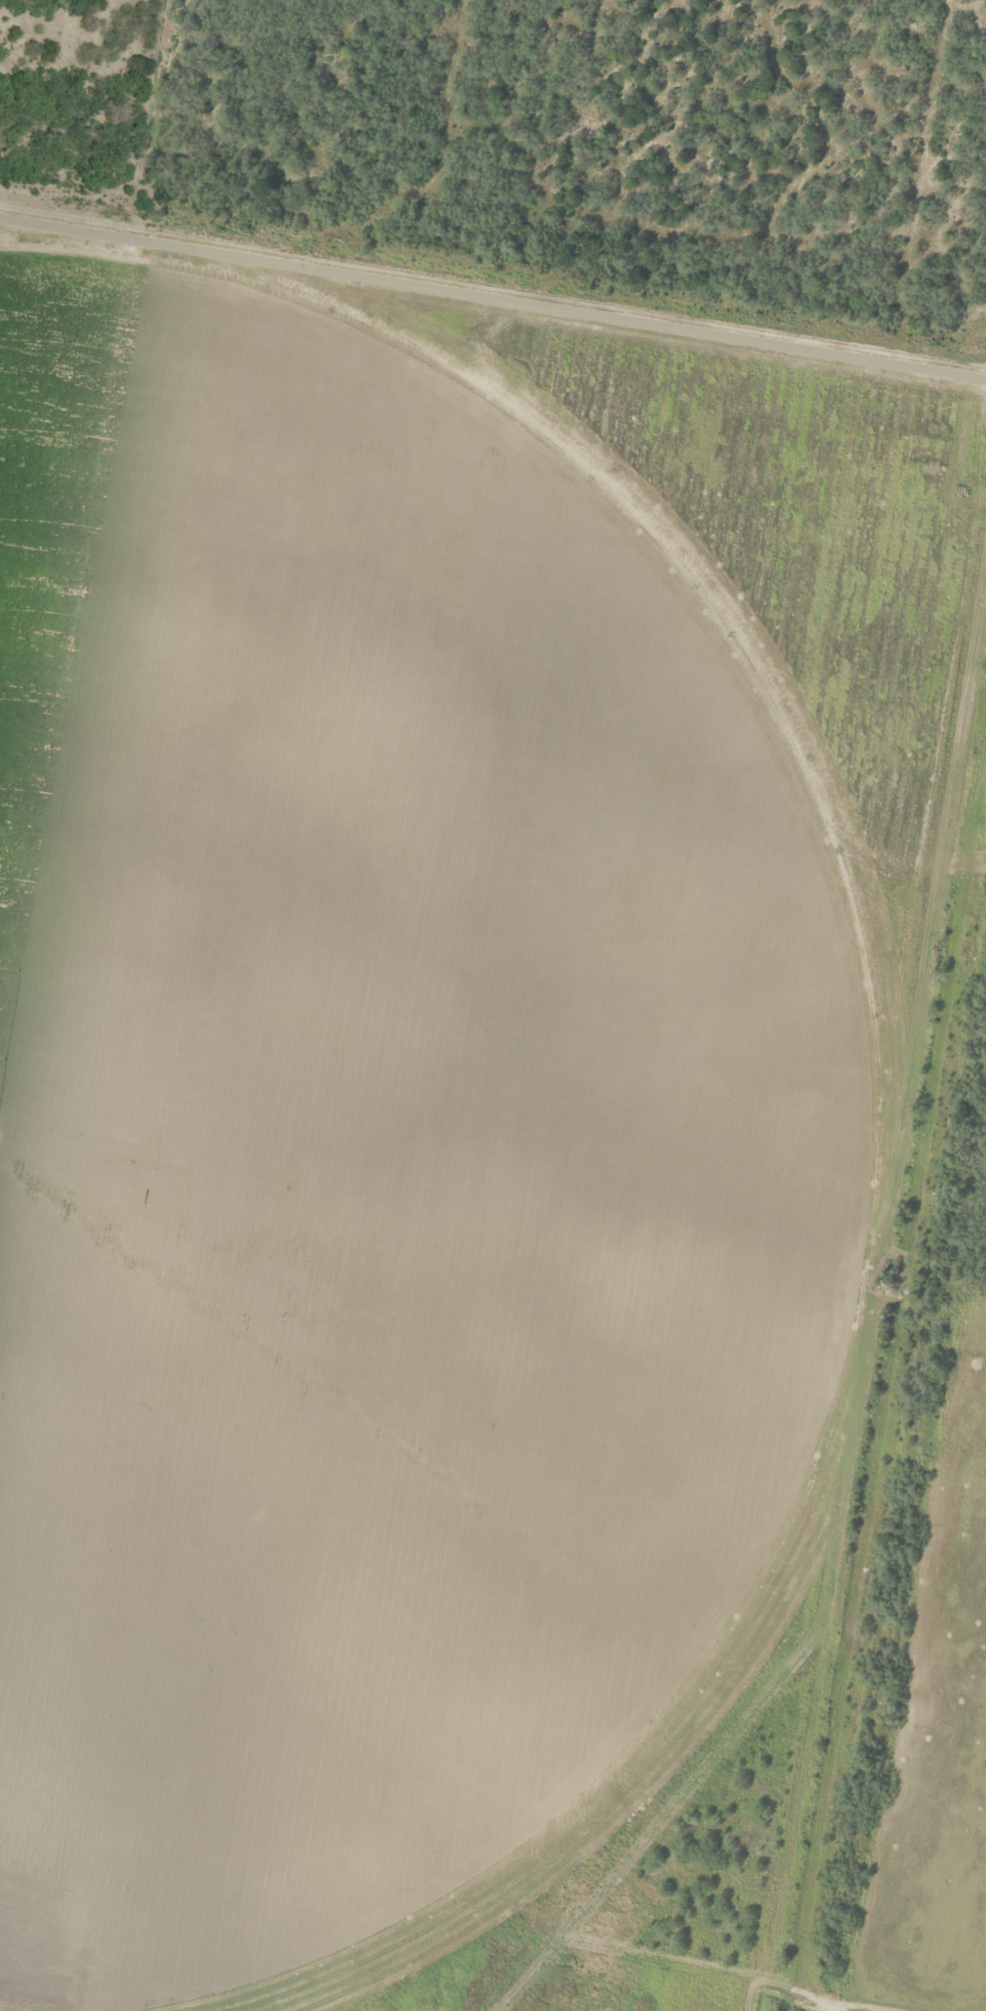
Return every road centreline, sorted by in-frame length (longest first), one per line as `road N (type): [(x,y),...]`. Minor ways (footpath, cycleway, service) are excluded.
road 1 (residential): [(745,2010),(793,1732),(864,1193),(940,878),(950,692),(985,539)]
road 2 (residential): [(985,379),(0,213)]

